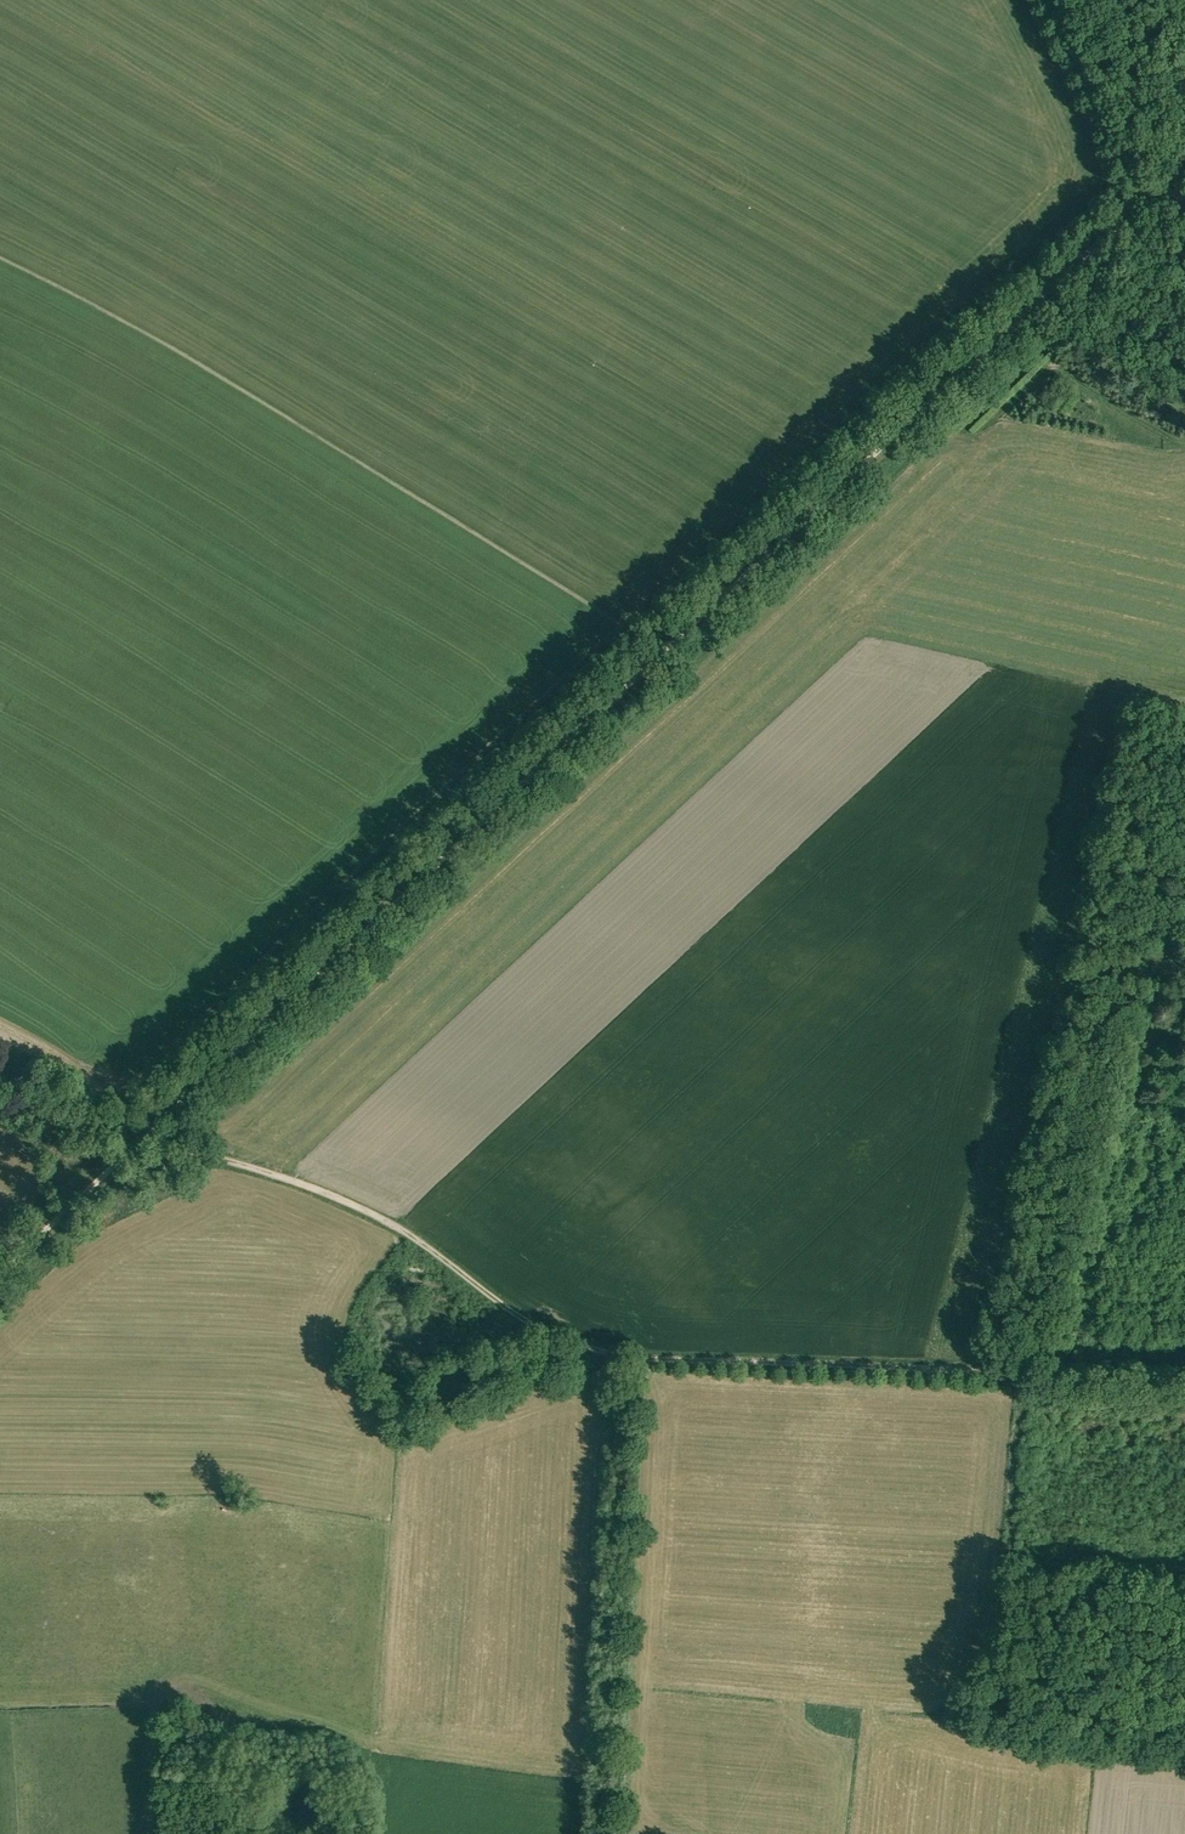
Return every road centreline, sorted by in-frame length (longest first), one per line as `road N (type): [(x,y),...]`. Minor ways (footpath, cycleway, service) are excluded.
road 1 (residential): [(0,1268),(1149,193)]
road 2 (track): [(0,1069),(67,1104),(151,1128),(383,1218),(524,1319),(588,1348),(671,1359),(992,1373),(1184,1374)]
road 3 (track): [(1184,214),(1149,193),(1114,150),(1032,0)]

